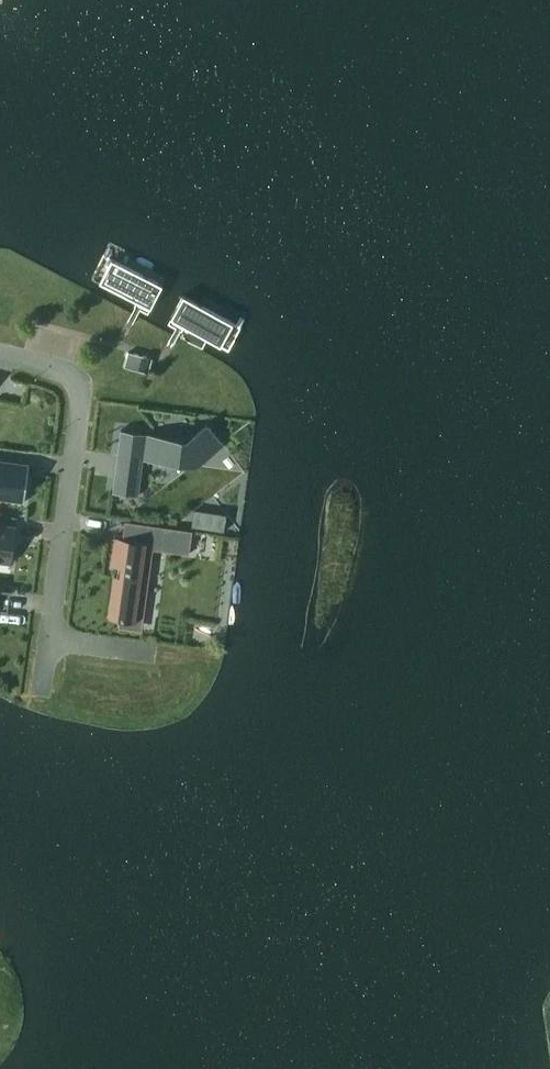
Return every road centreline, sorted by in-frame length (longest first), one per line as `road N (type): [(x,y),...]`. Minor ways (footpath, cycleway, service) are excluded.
road 1 (residential): [(0,355),(69,374),(84,395),(52,640),(131,651)]

